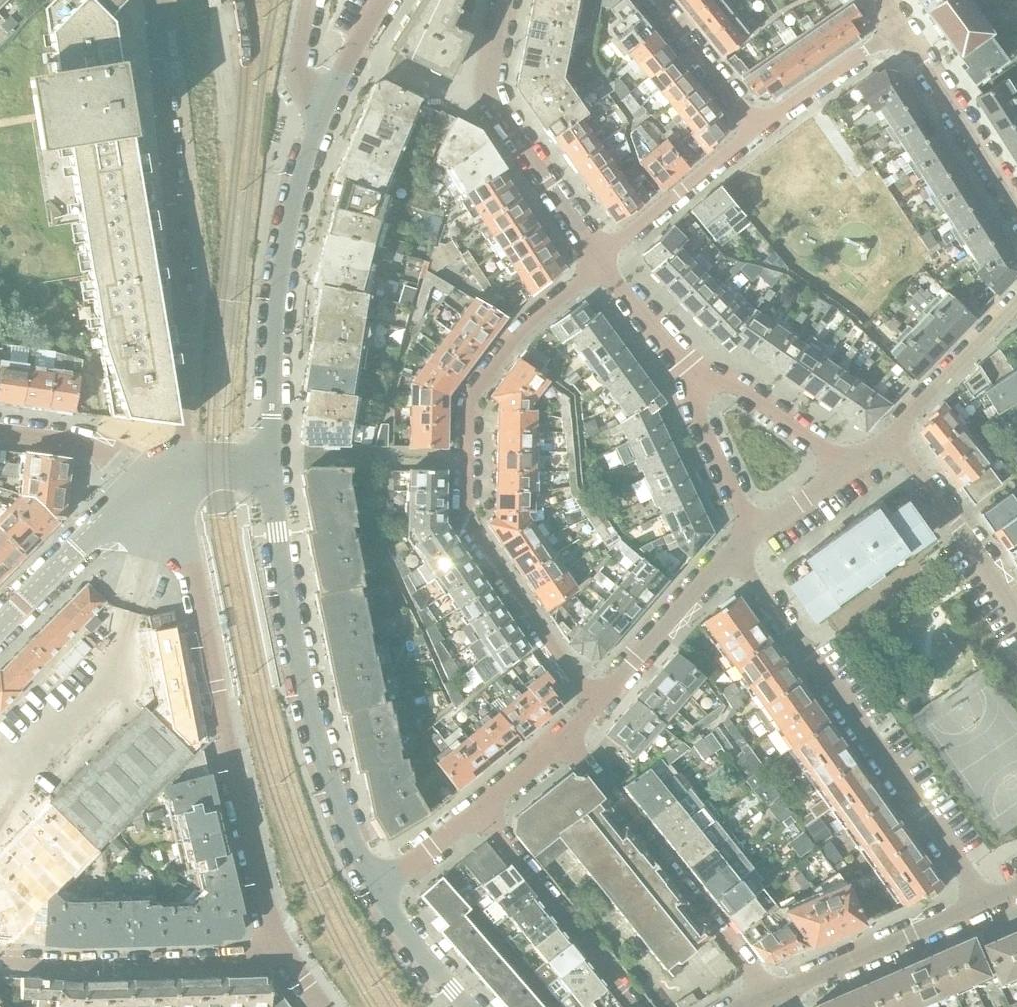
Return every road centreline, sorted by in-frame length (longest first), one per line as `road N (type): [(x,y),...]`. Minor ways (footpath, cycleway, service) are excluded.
road 1 (residential): [(599,707),(468,517),(469,400),(529,324),(596,260)]
road 2 (residential): [(154,0),(189,467)]
road 3 (residential): [(371,895),(308,705),(270,459)]
road 4 (residential): [(285,966),(226,757),(185,543)]
road 5 (residential): [(735,552),(985,904)]
road 6 (residential): [(270,459),(270,321),(301,170),(324,108)]
road 7 (residential): [(560,742),(774,996)]
road 8 (residential): [(596,260),(494,96),(506,0)]
road 9 (residential): [(0,962),(285,966)]
road 10 (residential): [(639,1006),(474,812)]
road 11 (residential): [(774,996),(985,904)]
road 12 (residential): [(1016,618),(891,439)]
road 13 (residential): [(1016,208),(901,28)]
road 14 (residential): [(758,129),(596,260)]
road 15 (residential): [(599,707),(735,552)]
road 16 (residential): [(891,439),(1016,305)]
road 17 (residential): [(844,474),(821,444),(730,383),(701,381)]
road 18 (residential): [(901,28),(758,129)]
road 19 (residential): [(758,129),(651,0)]
road 20 (residential): [(701,381),(699,409),(754,533)]
road 21 (residential): [(145,488),(109,455),(0,432)]
road 22 (residential): [(701,381),(596,260)]
road 23 (residential): [(471,1006),(371,895)]
road 24 (residential): [(0,628),(98,529)]
road 25 (residential): [(371,895),(474,812)]
road 26 (residential): [(324,108),(383,0)]

